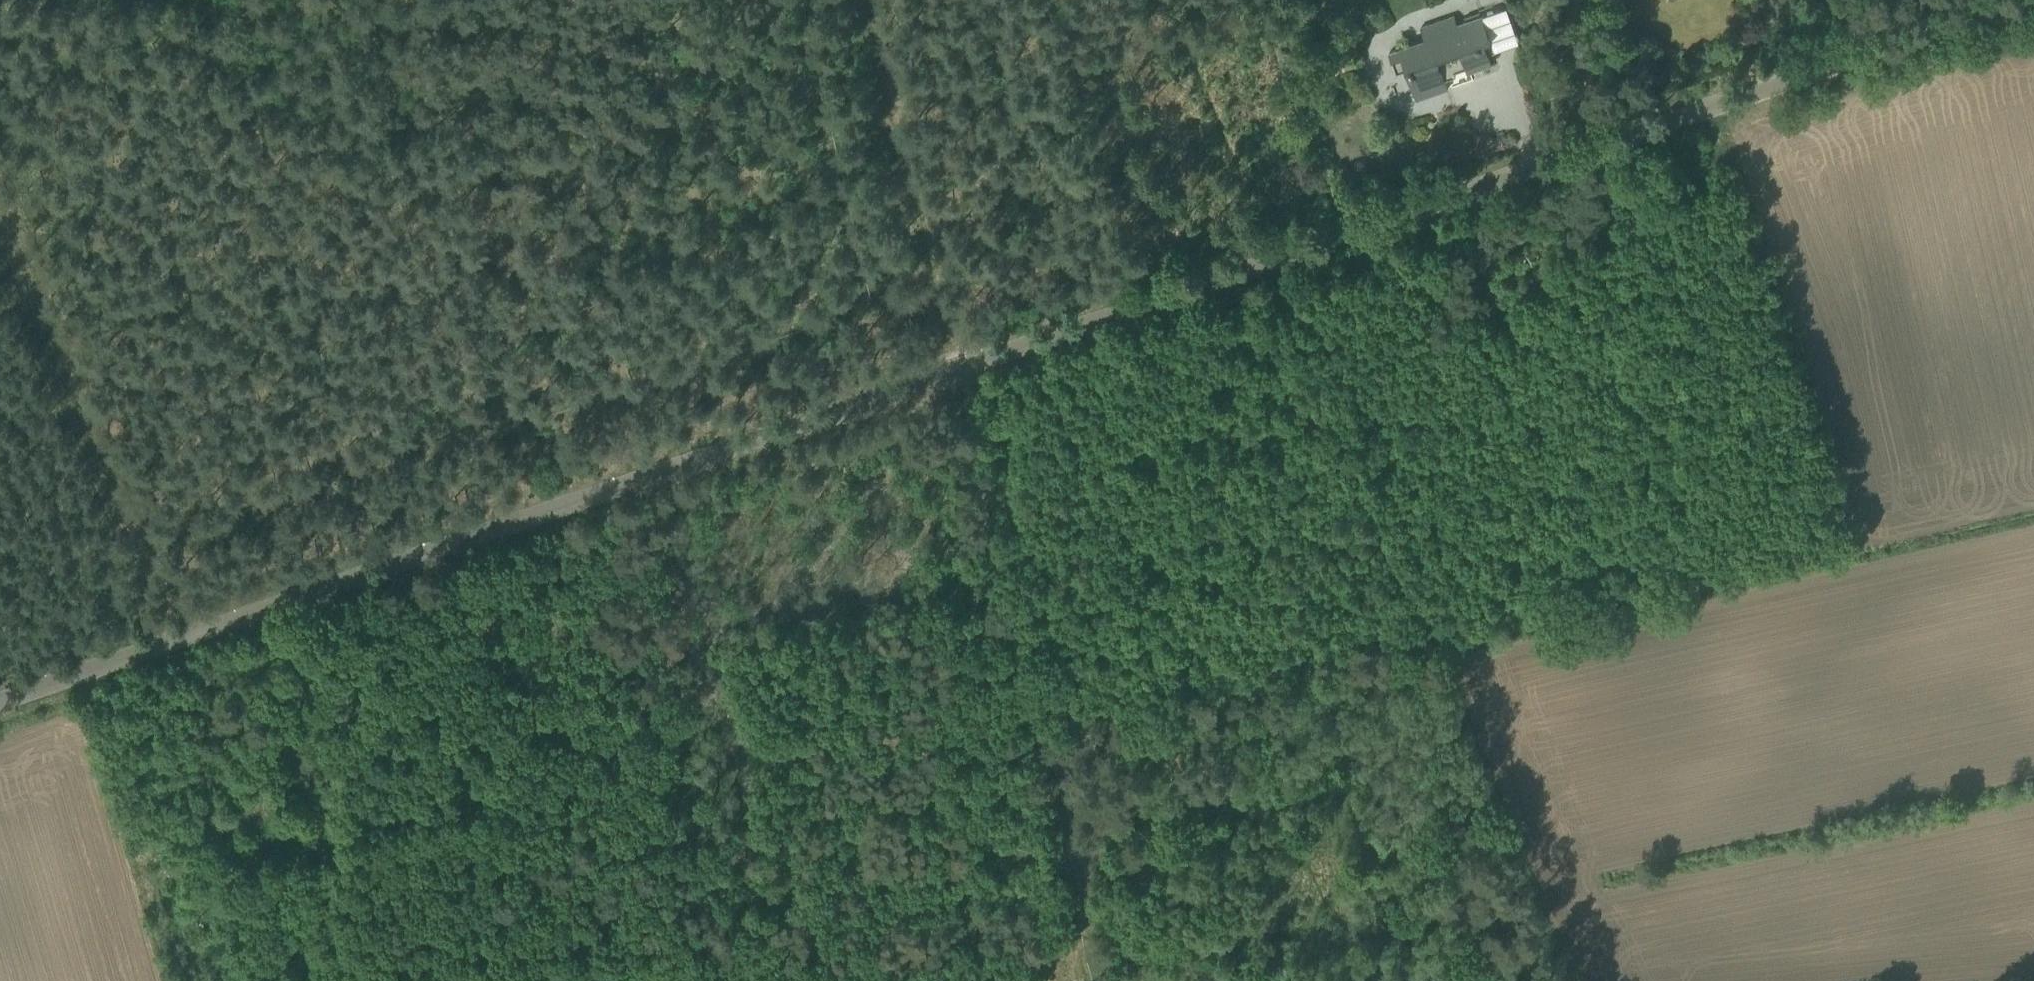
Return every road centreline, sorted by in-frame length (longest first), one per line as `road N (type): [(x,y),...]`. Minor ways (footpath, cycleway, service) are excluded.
road 1 (unclassified): [(0,702),(2019,0)]

